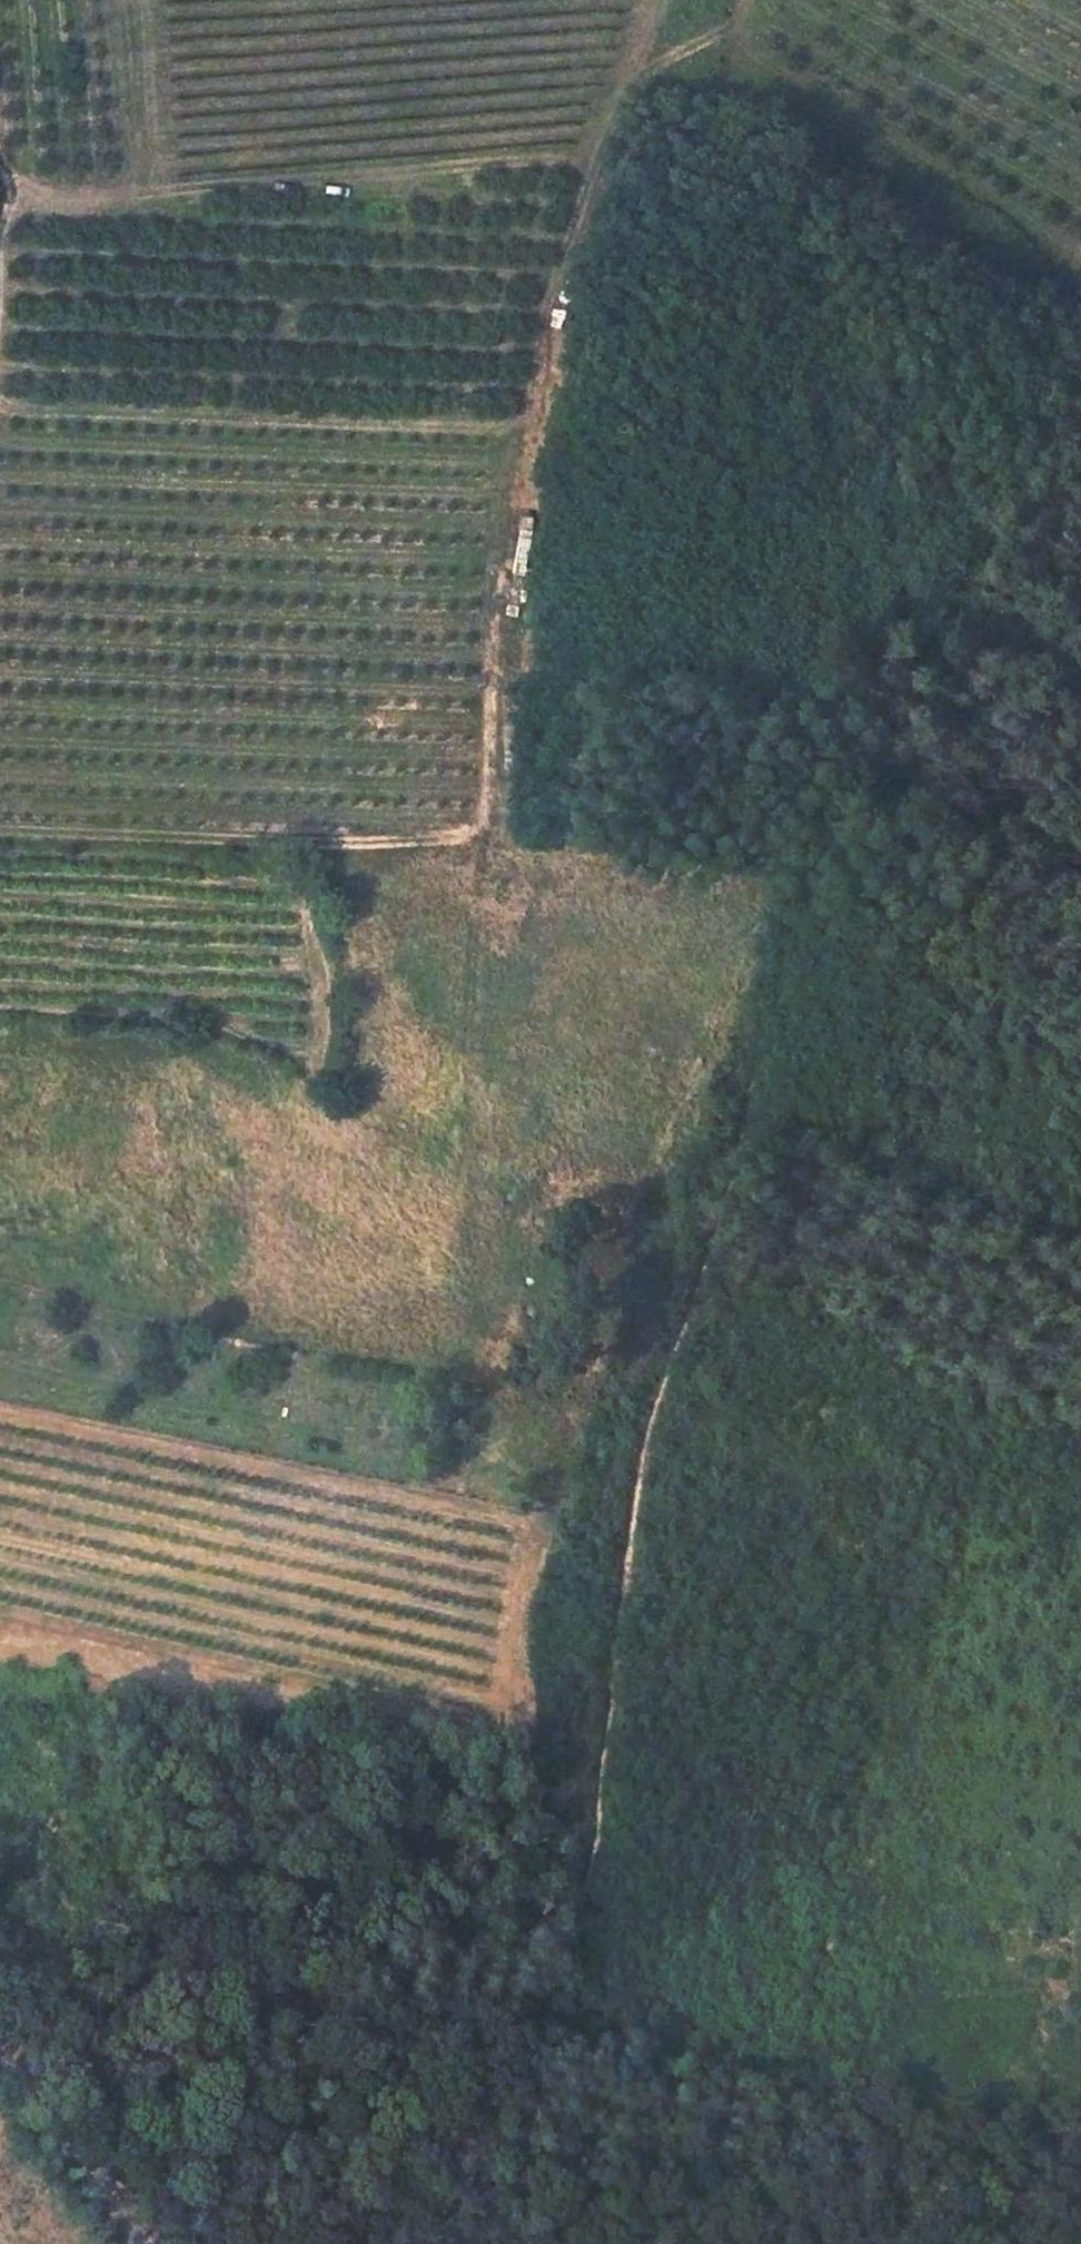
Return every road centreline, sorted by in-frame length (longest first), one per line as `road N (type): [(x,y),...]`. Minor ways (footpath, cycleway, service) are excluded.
road 1 (track): [(0,830),(328,843),(462,836),(481,822),(493,647)]
road 2 (track): [(0,1985),(160,2243)]

